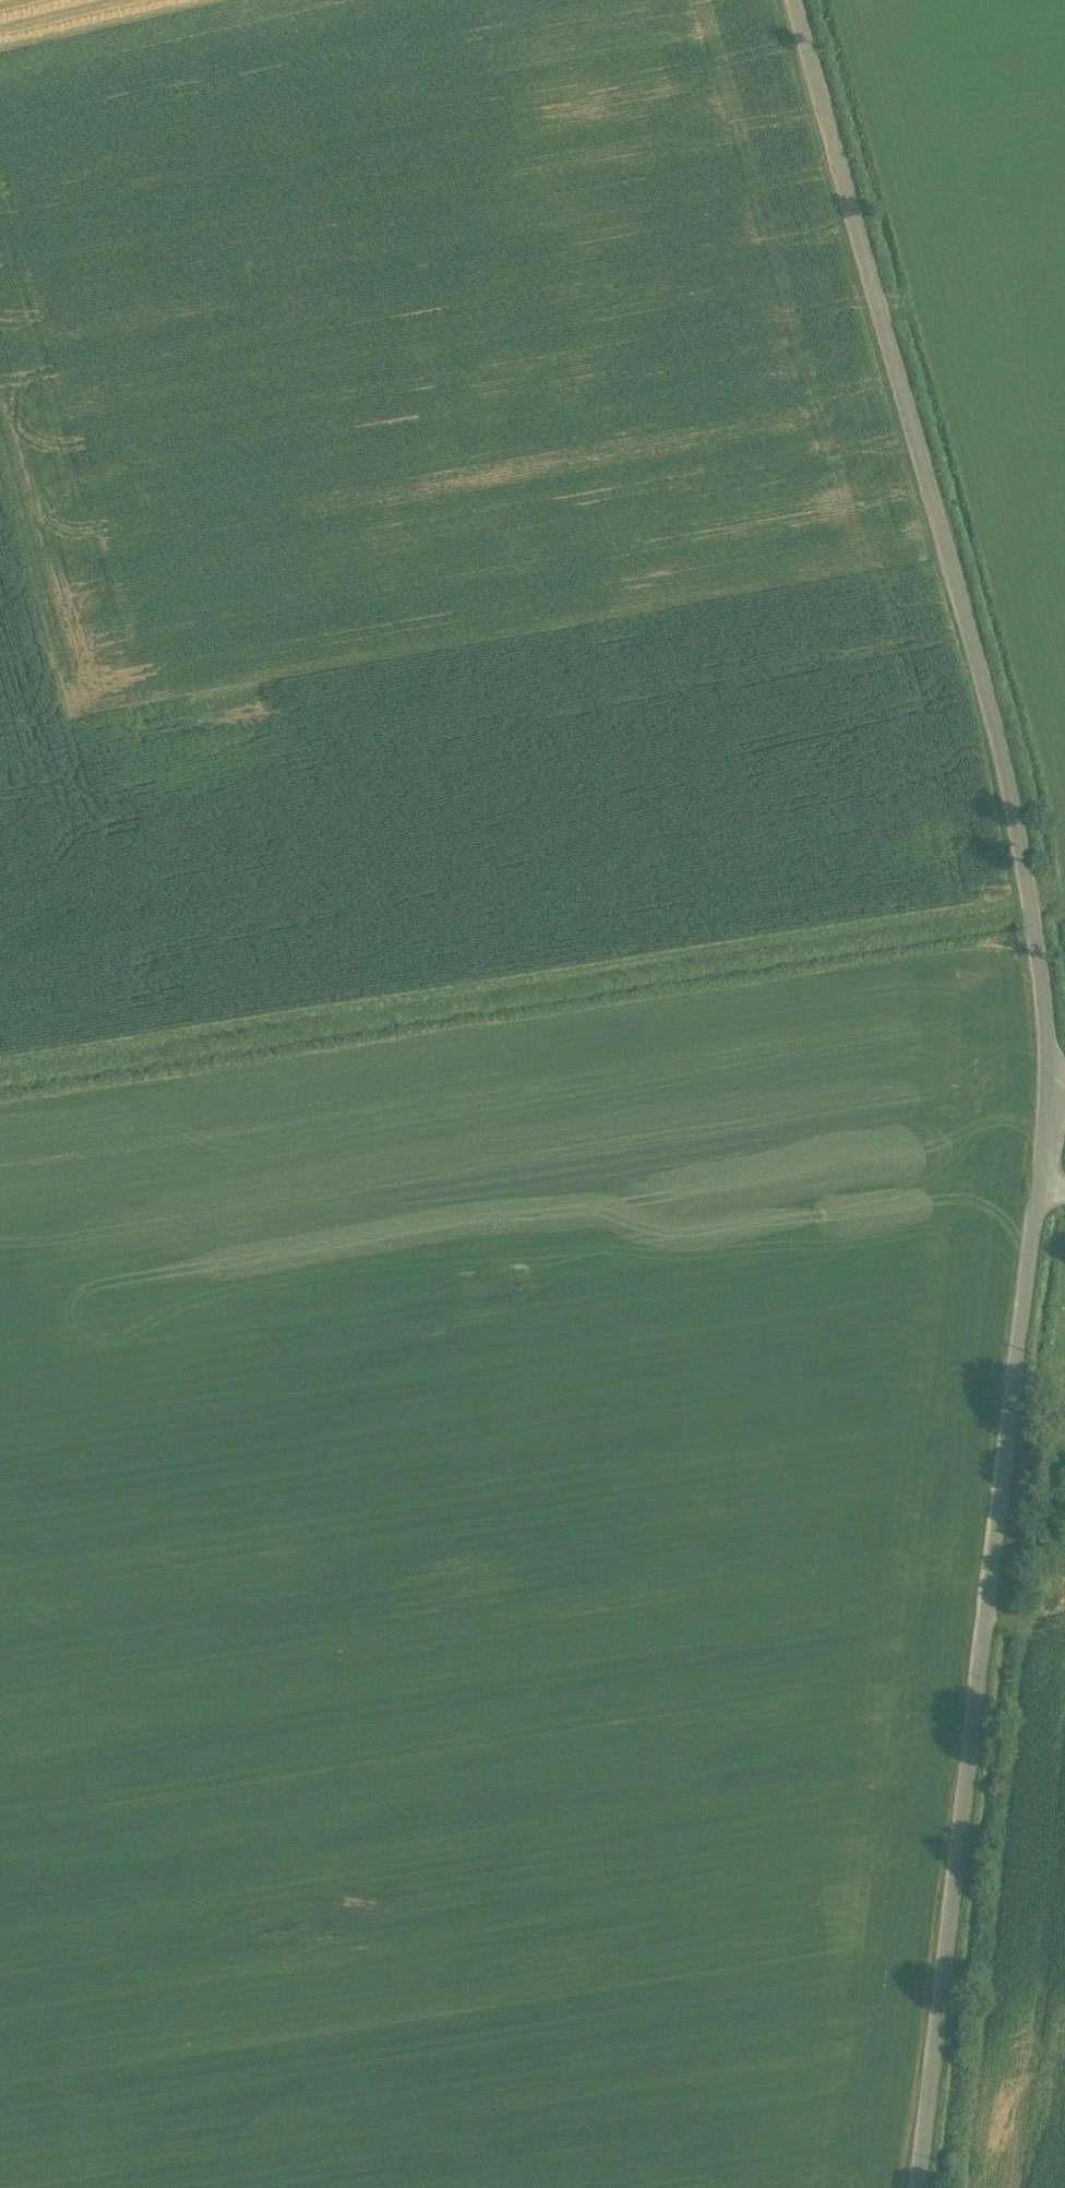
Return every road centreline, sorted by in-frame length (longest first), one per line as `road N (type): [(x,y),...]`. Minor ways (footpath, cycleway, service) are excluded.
road 1 (unclassified): [(912,2187),(1040,1187)]
road 2 (unclassified): [(1031,891),(1009,735),(974,588),(799,0)]
road 3 (unclassified): [(1040,1187),(1036,930)]

